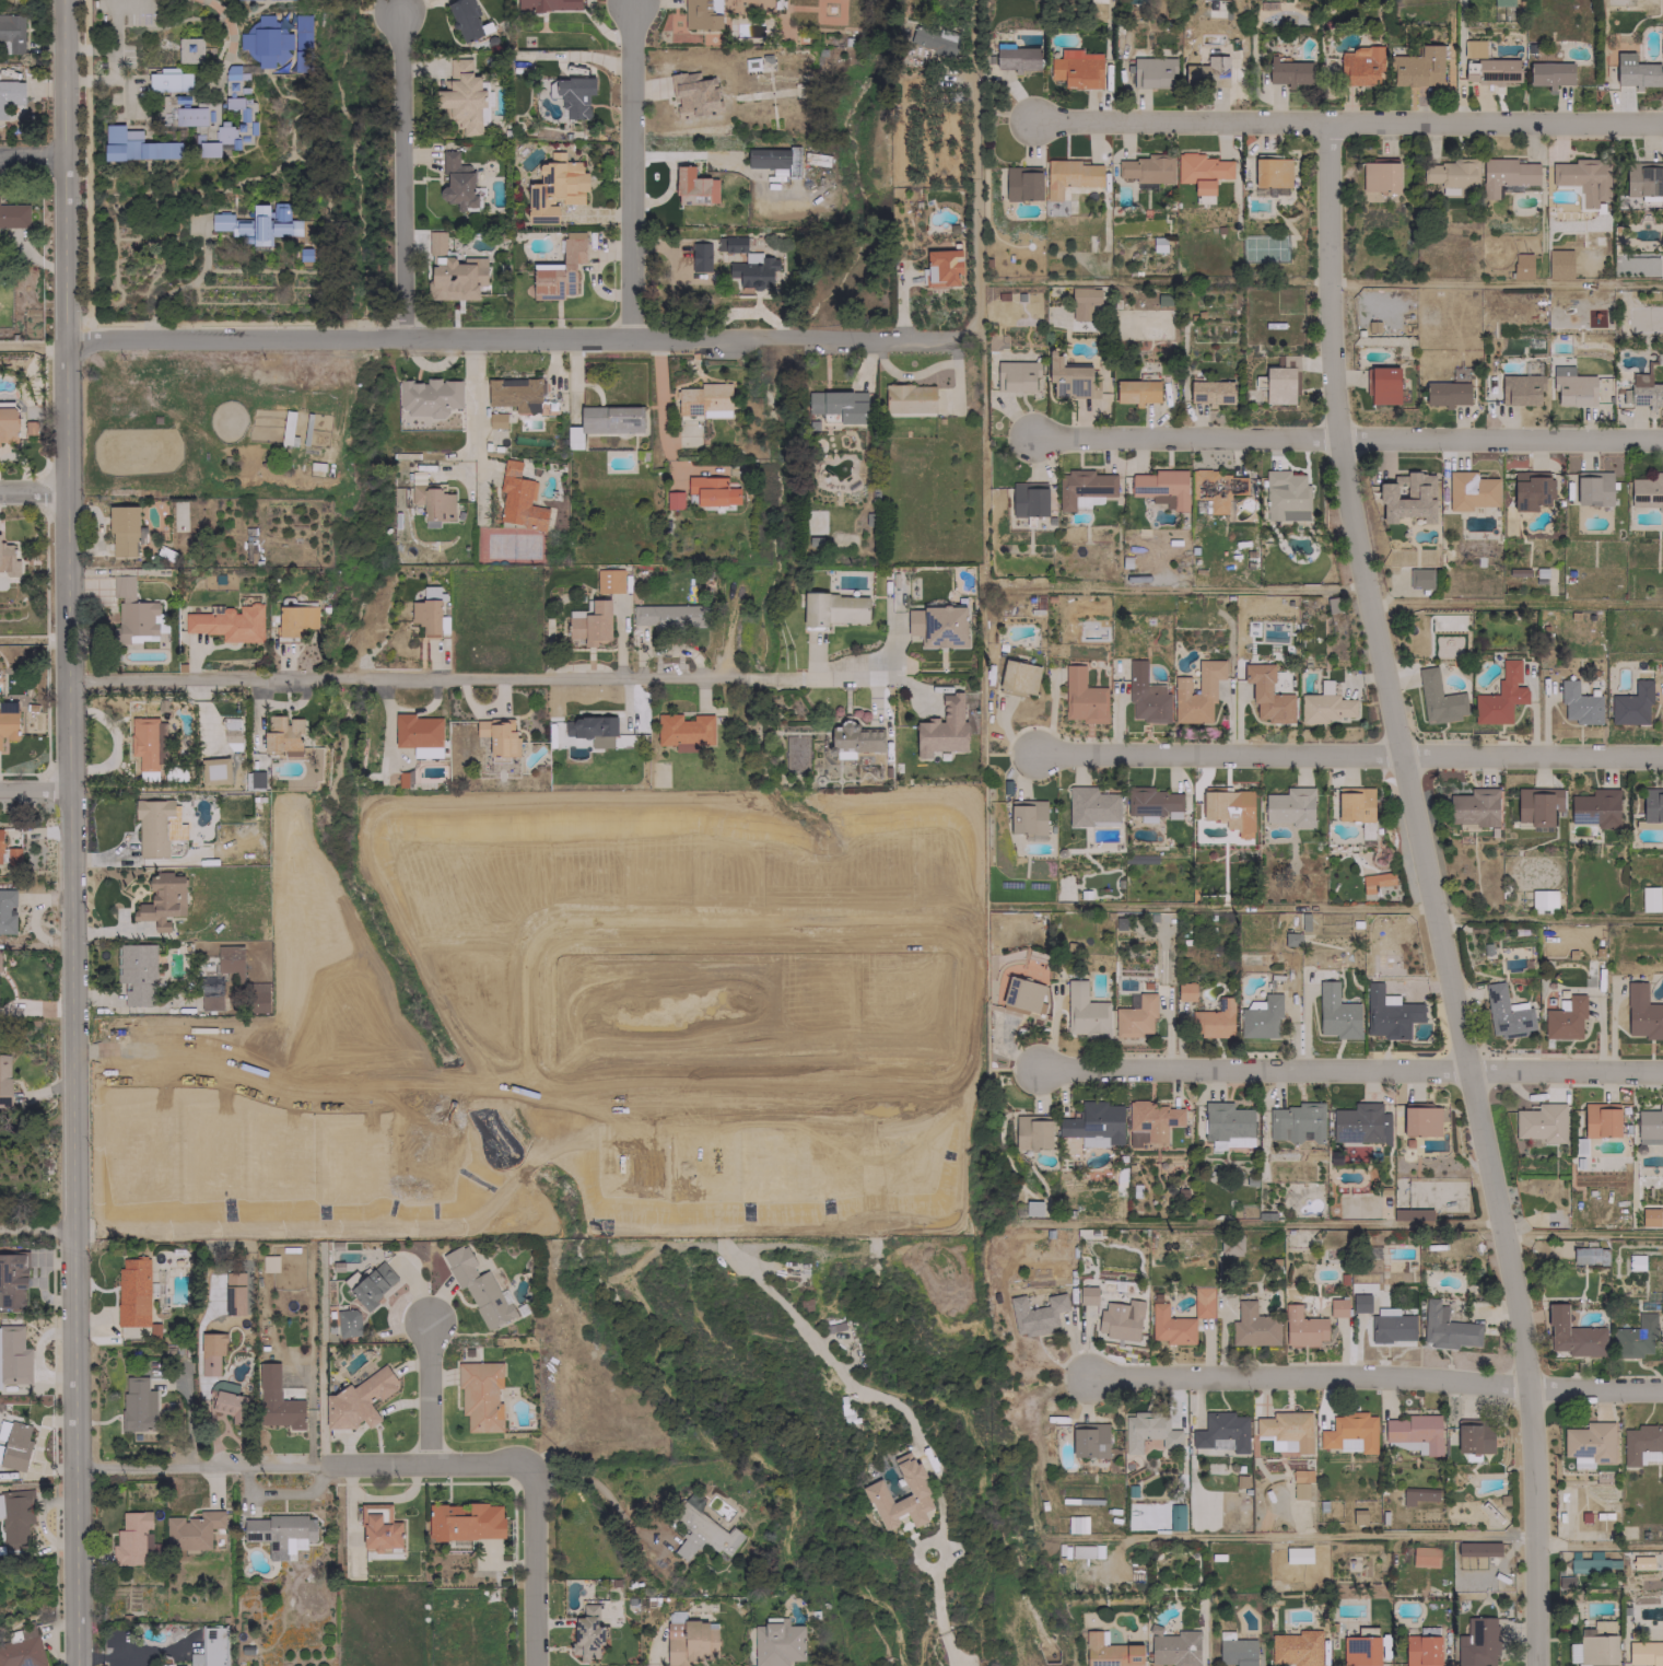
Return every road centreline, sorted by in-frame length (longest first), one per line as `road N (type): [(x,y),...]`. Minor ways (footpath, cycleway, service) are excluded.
road 1 (residential): [(67,0),(77,1665)]
road 2 (residential): [(1328,119),(1333,401),(1346,500),(1472,1068),(1531,1383),(1538,1665)]
road 3 (residential): [(73,1053),(206,1057),(303,1087),(933,1080),(958,1074),(964,1061),(963,958)]
road 4 (residential): [(68,336),(956,335)]
road 5 (residential): [(71,678),(881,676)]
road 6 (residential): [(1034,118),(1662,120)]
road 7 (residential): [(1038,752),(1662,755)]
road 8 (residential): [(1038,436),(1662,438)]
road 9 (residential): [(1041,1068),(1662,1068)]
road 10 (residential): [(1097,1376),(1373,1375),(1662,1389)]
road 11 (residential): [(633,335),(632,0)]
road 12 (residential): [(401,335),(399,8)]
road 13 (residential): [(79,1461),(324,1464)]
road 14 (residential): [(324,1464),(537,1466)]
road 15 (residential): [(537,1466),(537,1665)]
road 16 (residential): [(431,1465),(429,1320)]

